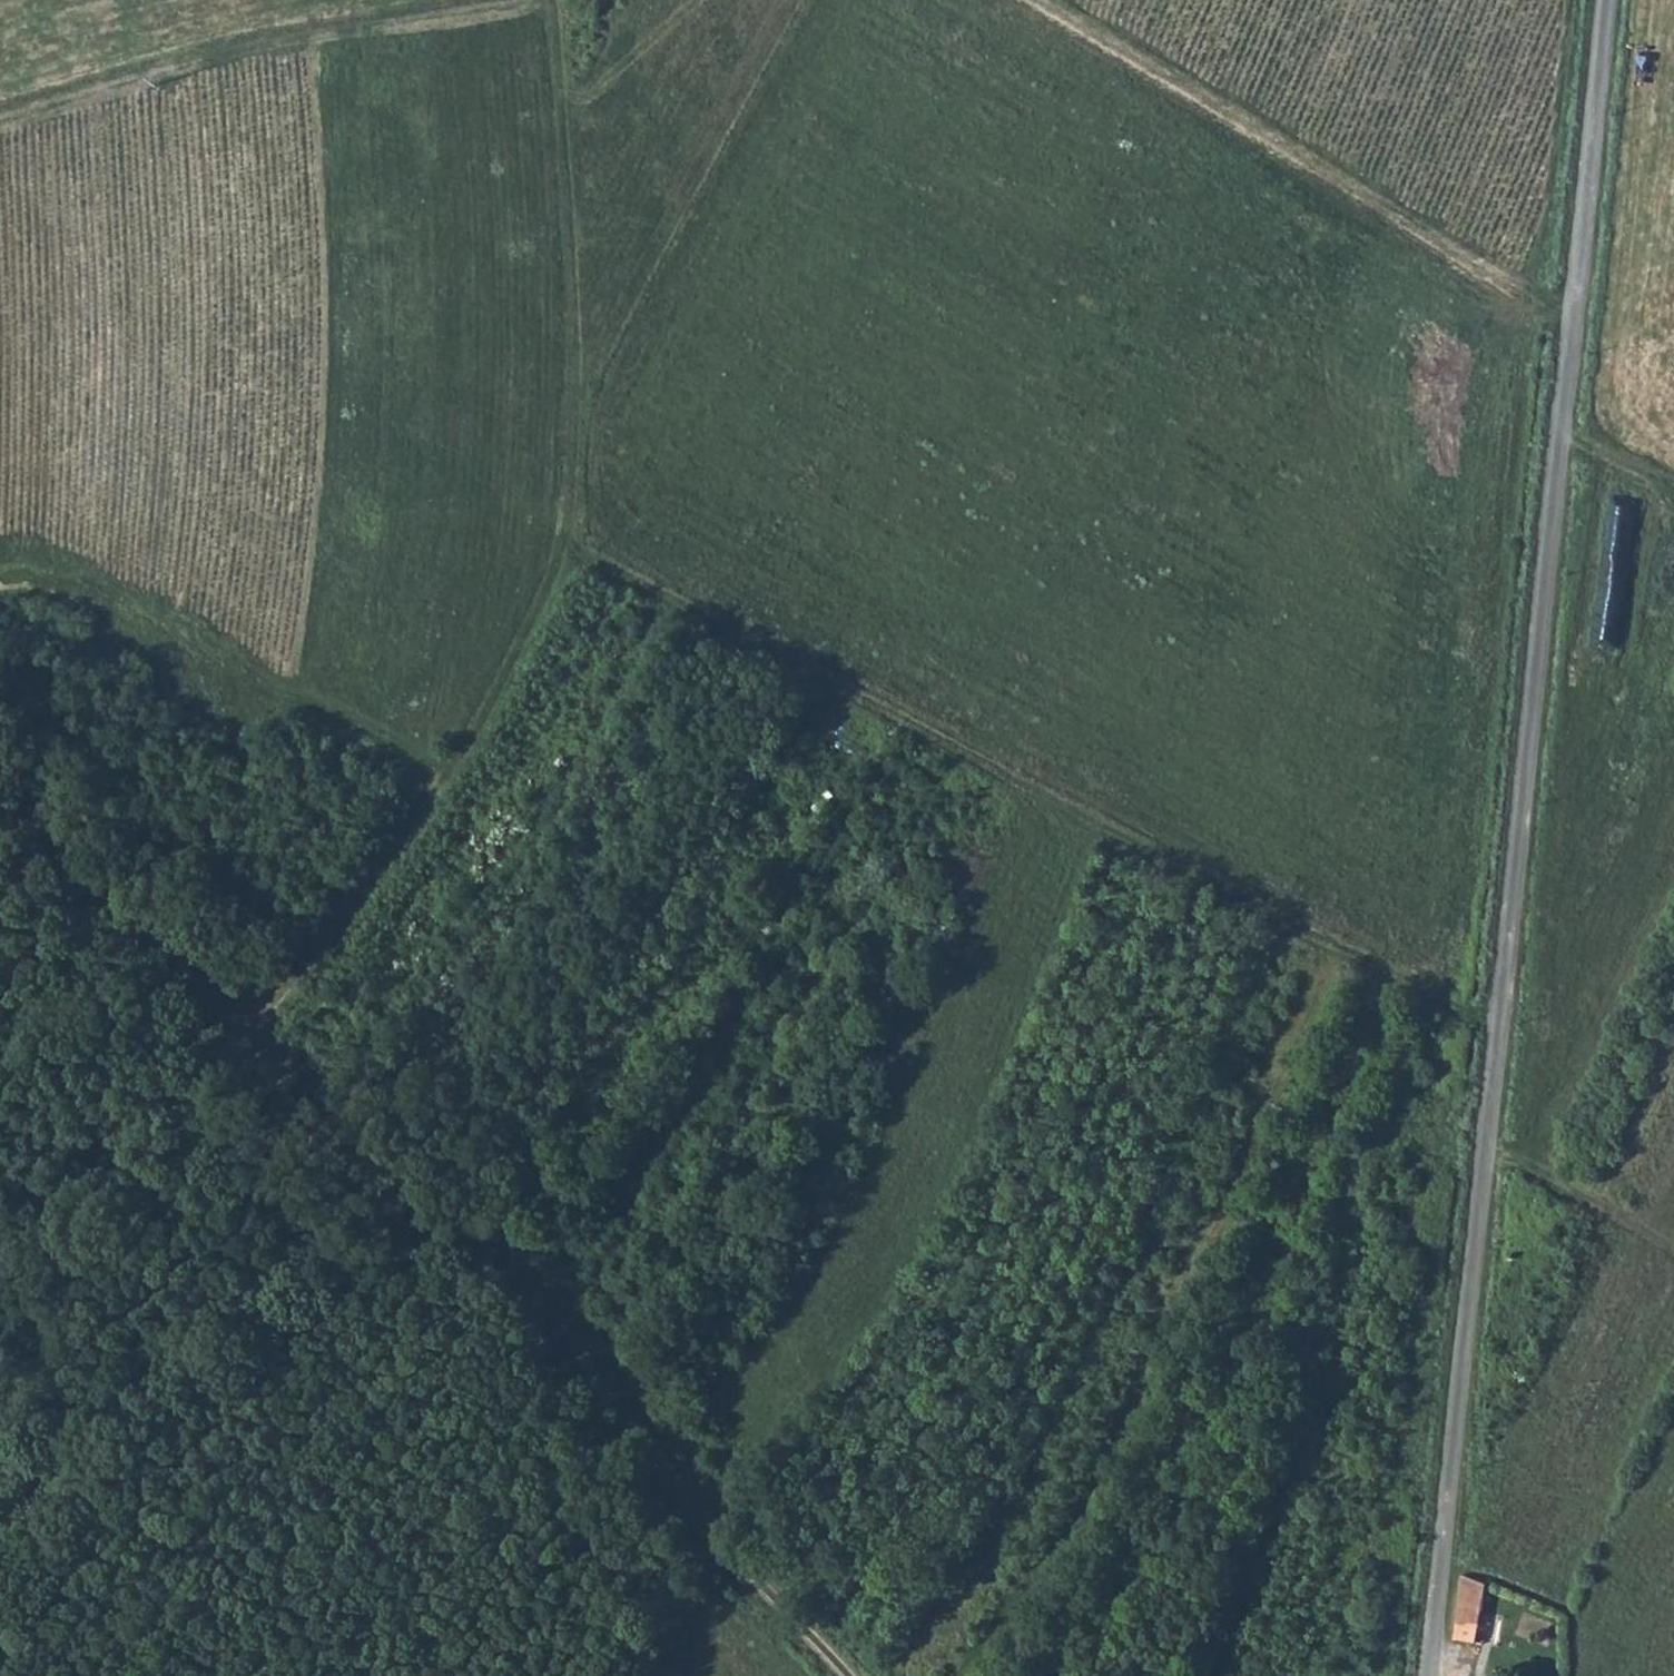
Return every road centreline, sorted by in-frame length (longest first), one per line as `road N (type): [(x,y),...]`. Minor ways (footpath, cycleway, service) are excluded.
road 1 (track): [(839,1675),(656,1446),(529,1238),(253,1050),(323,1002),(274,1002),(428,772),(255,702),(234,663),(40,583),(0,587)]
road 2 (unclassified): [(1608,0),(1430,1675)]

